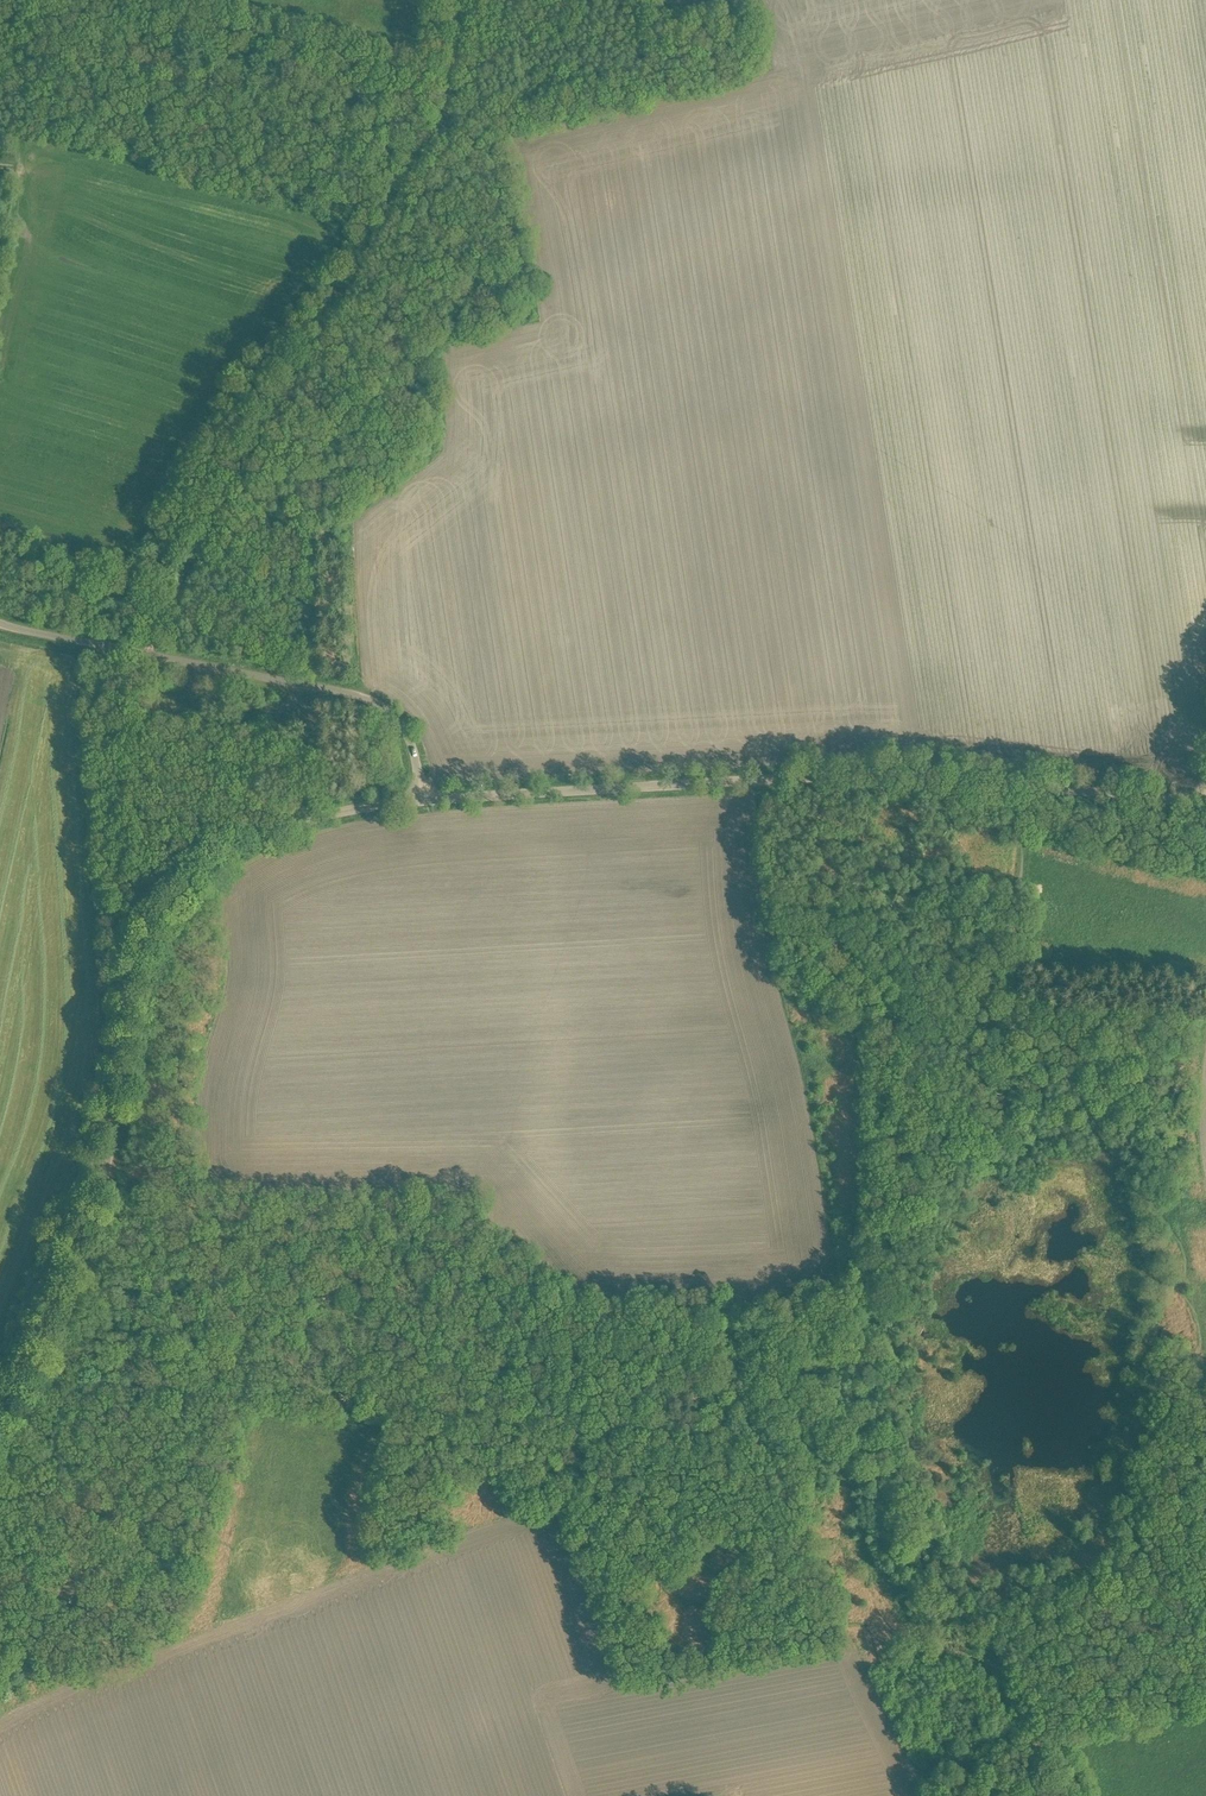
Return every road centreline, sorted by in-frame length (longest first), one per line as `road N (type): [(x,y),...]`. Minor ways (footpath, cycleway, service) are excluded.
road 1 (track): [(456,0),(453,86),(436,138),(117,708),(112,739),(126,1002)]
road 2 (track): [(1024,786),(1010,1015),(1137,1136),(1195,1378),(1189,1411),(1052,1736)]
road 3 (unclassified): [(0,1432),(104,1172),(126,1002),(154,925),(220,862),(270,836),(421,800)]
road 4 (unclassified): [(421,800),(835,777),(932,777),(1166,799),(1205,790)]
road 5 (track): [(252,1317),(365,1416),(879,1460)]
road 6 (unclassified): [(421,800),(408,737),(373,701),(0,624)]
road 7 (track): [(887,1467),(907,1350),(936,1277),(998,1167),(1010,1015)]
road 8 (track): [(86,0),(453,86)]
road 9 (track): [(1052,1736),(1003,1634),(946,1628),(930,1618),(892,1477),(879,1460)]
road 10 (track): [(104,1172),(133,1184),(155,1220),(252,1317),(249,1359)]

